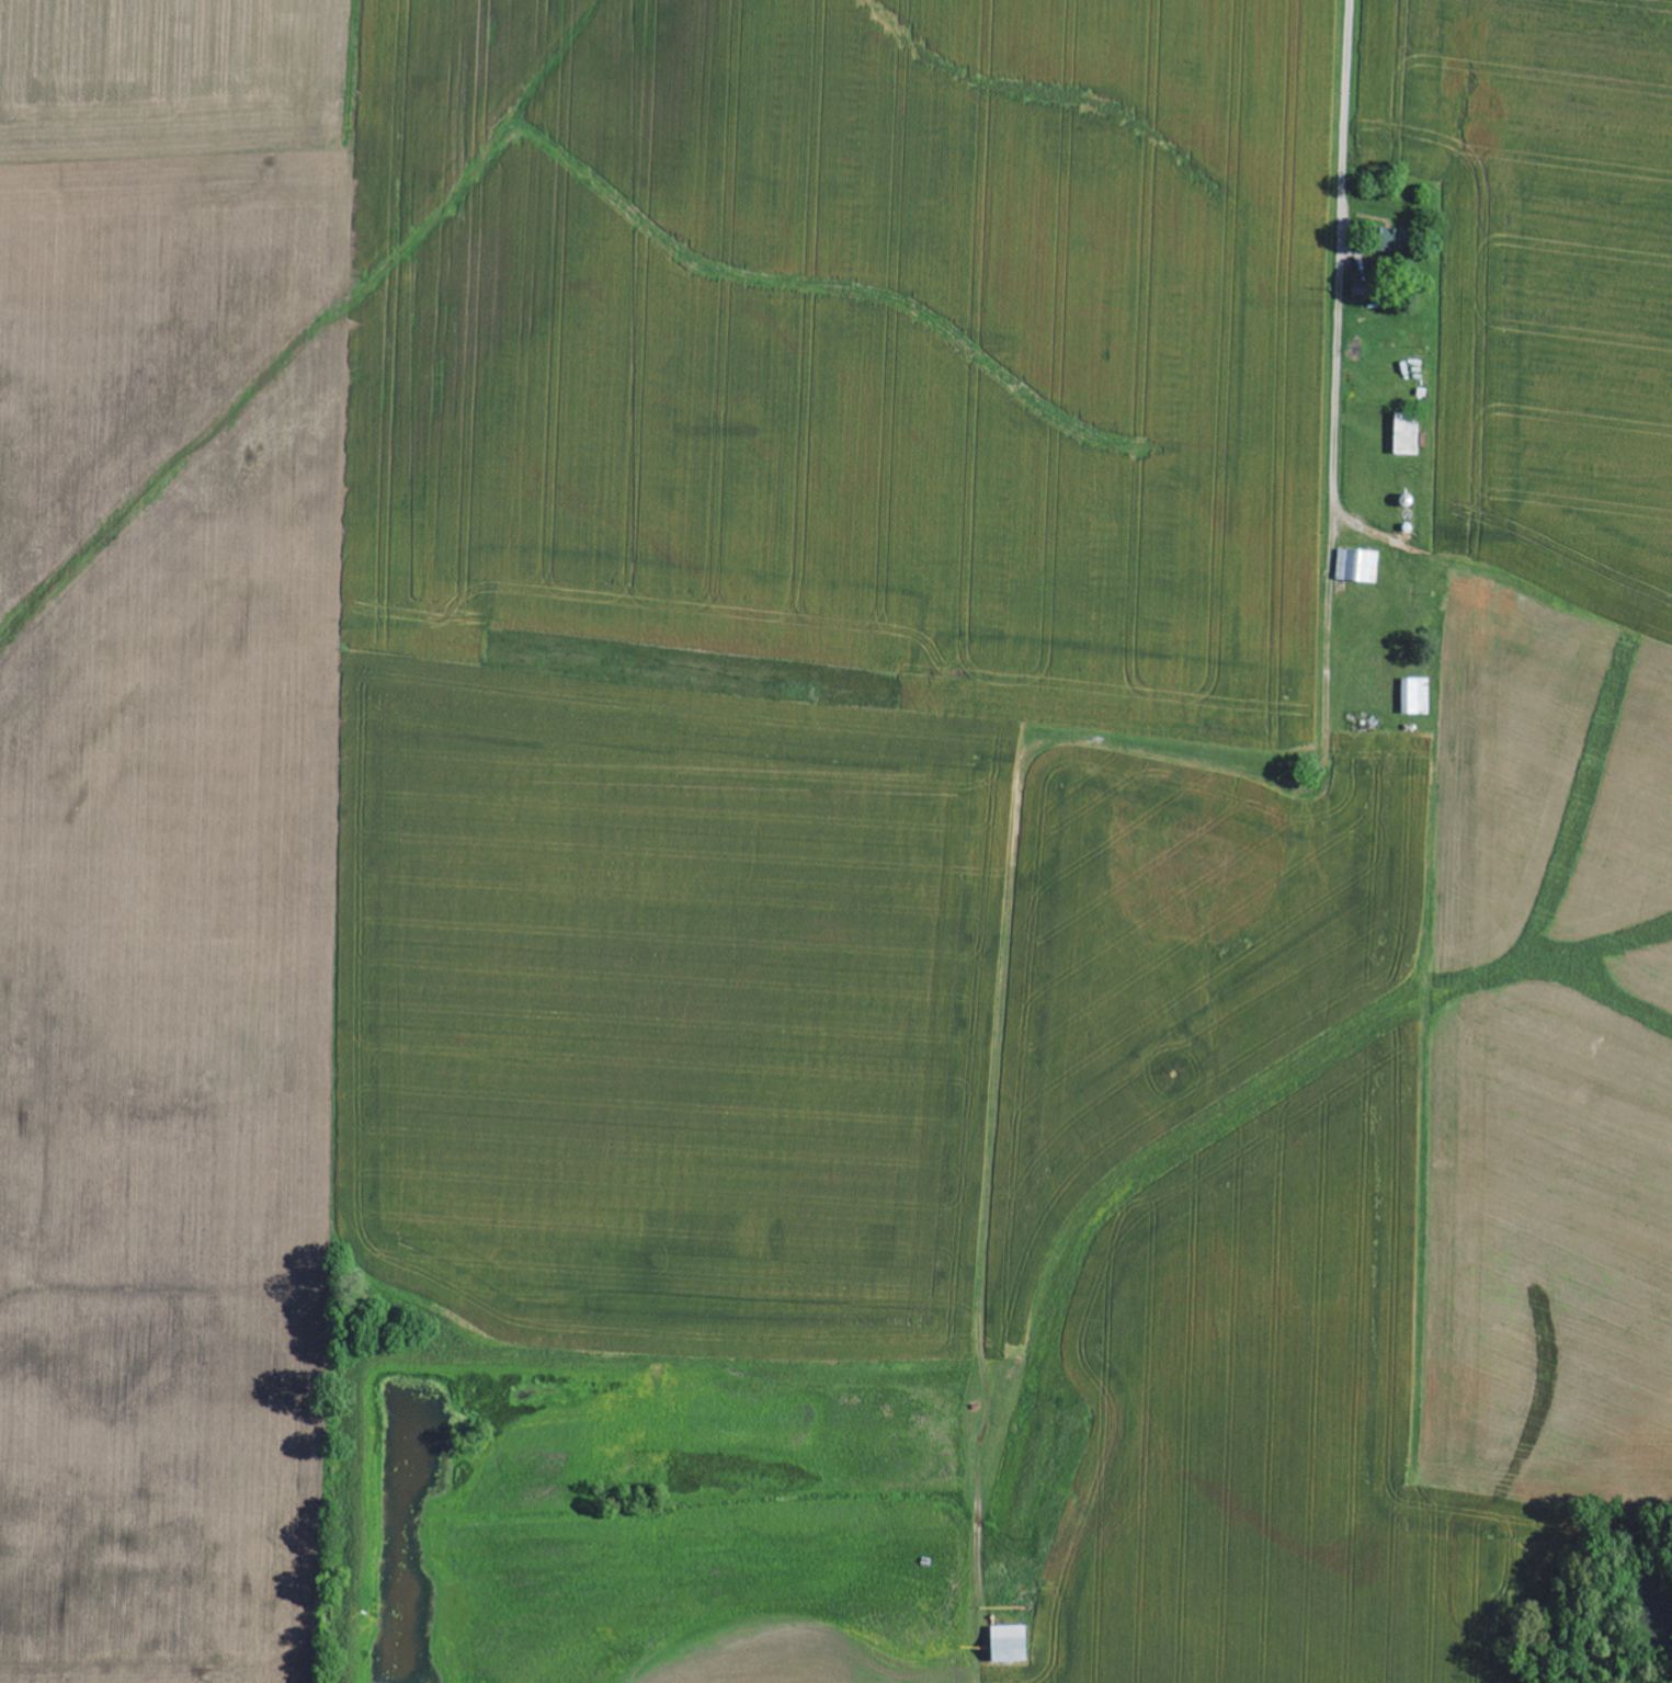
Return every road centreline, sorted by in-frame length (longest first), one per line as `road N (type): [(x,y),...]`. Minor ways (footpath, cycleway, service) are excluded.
road 1 (residential): [(1322,0),(1322,245),(1297,709),(1275,811),(1275,910),(1355,1081),(1355,1297),(1368,1490),(1362,1681)]
road 2 (residential): [(1281,786),(1102,757),(1043,755),(1004,787),(975,1163),(930,1402),(922,1503),(935,1625)]

